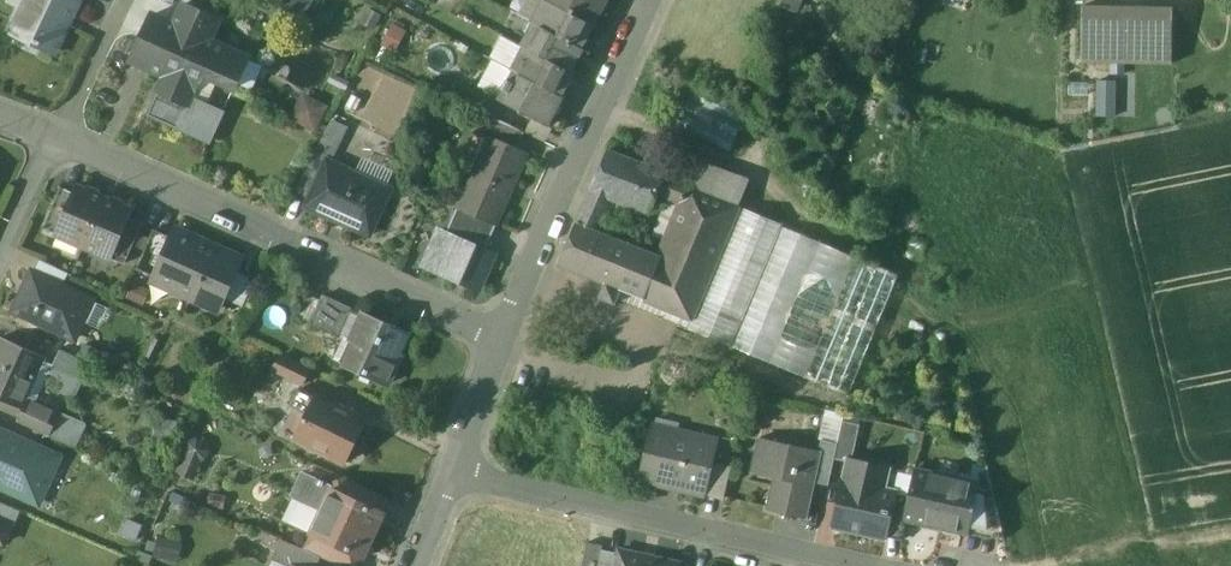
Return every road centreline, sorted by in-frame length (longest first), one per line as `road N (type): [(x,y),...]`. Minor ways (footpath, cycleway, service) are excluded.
road 1 (residential): [(508,341),(56,141)]
road 2 (residential): [(456,470),(863,565)]
road 3 (residential): [(654,0),(508,341)]
road 4 (residential): [(123,0),(56,141)]
road 5 (residential): [(508,341),(456,470)]
road 6 (residential): [(56,141),(0,259)]

